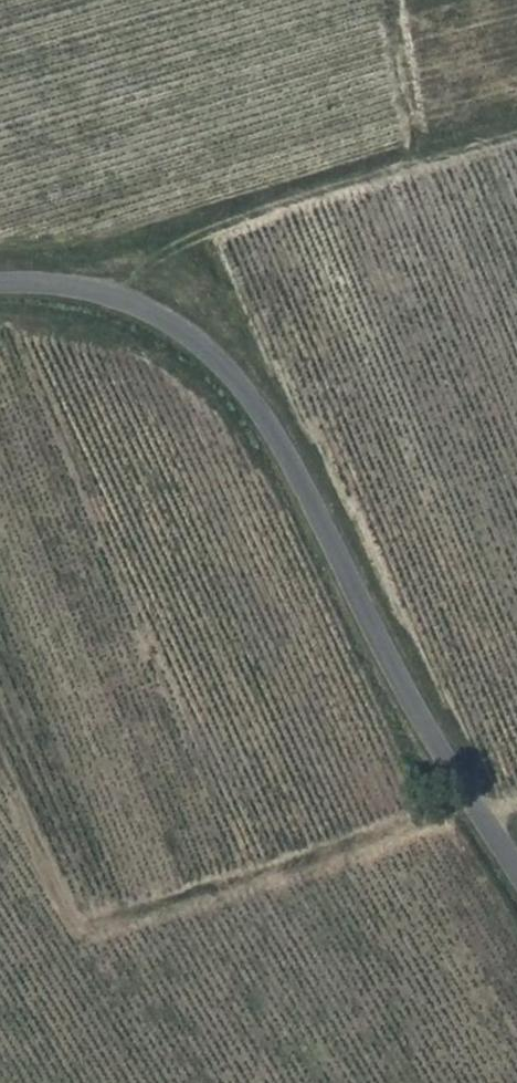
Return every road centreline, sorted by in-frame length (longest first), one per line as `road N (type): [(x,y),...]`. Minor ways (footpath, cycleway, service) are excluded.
road 1 (unclassified): [(516,878),(418,720),(286,462),(222,370),(115,300),(0,290)]
road 2 (track): [(471,804),(82,924),(2,757)]
road 3 (track): [(115,300),(151,254),(302,196),(516,134)]

